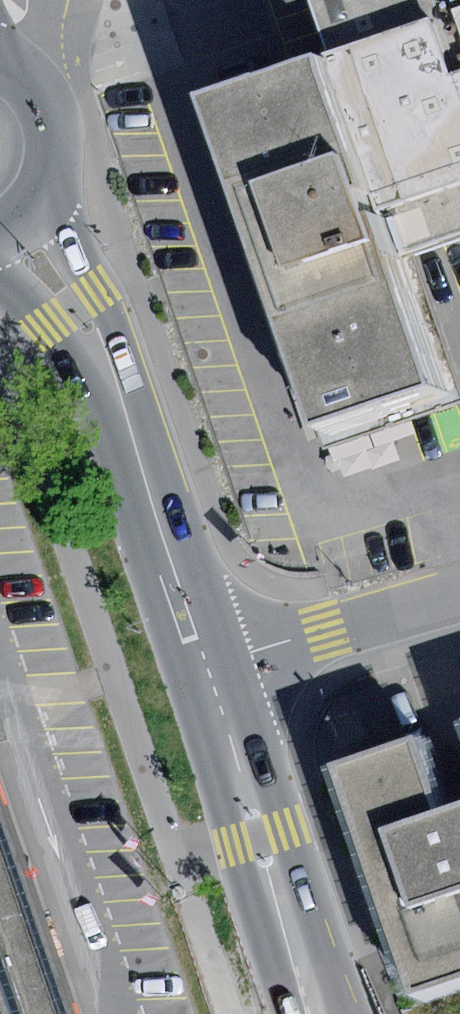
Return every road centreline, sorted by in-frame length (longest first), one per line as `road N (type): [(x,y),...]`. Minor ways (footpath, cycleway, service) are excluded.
road 1 (secondary): [(207,667),(106,371),(19,231)]
road 2 (secondary): [(207,667),(312,1013)]
road 3 (residential): [(459,593),(207,667)]
road 4 (secondary): [(19,231),(55,184),(58,126),(27,76),(0,60)]

